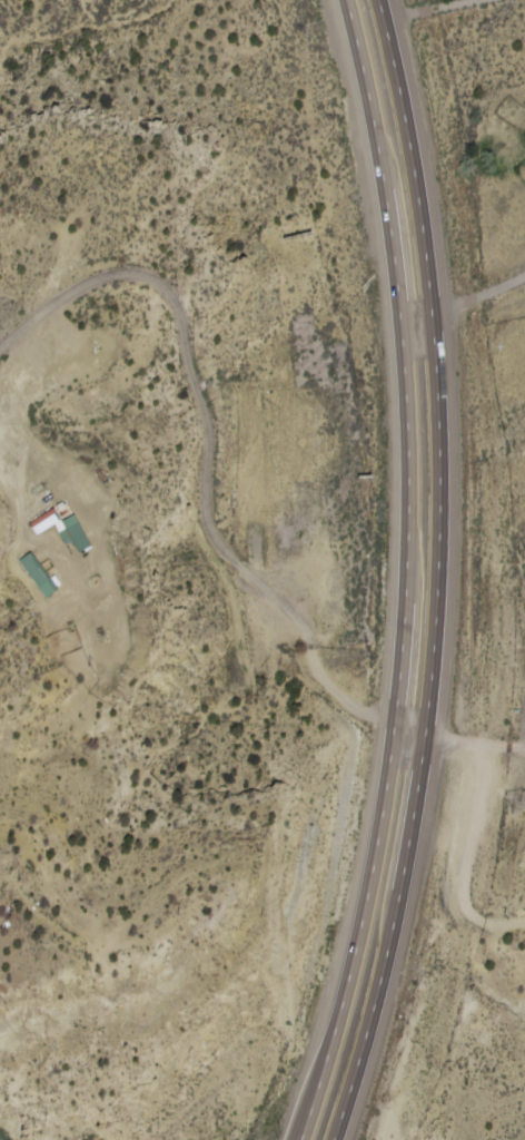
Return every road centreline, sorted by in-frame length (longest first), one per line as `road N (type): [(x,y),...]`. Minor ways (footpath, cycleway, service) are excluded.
road 1 (trunk): [(350,0),(404,266),(415,453),(412,593),(366,923),(303,1139)]
road 2 (trunk): [(340,1139),(399,911),(443,571),(444,410),(430,245),(381,0)]
road 3 (track): [(0,350),(40,315),(117,272),(156,277),(180,320),(215,432),(207,501),(238,571),(304,628),(304,652),(360,710),(488,747),(524,745)]

